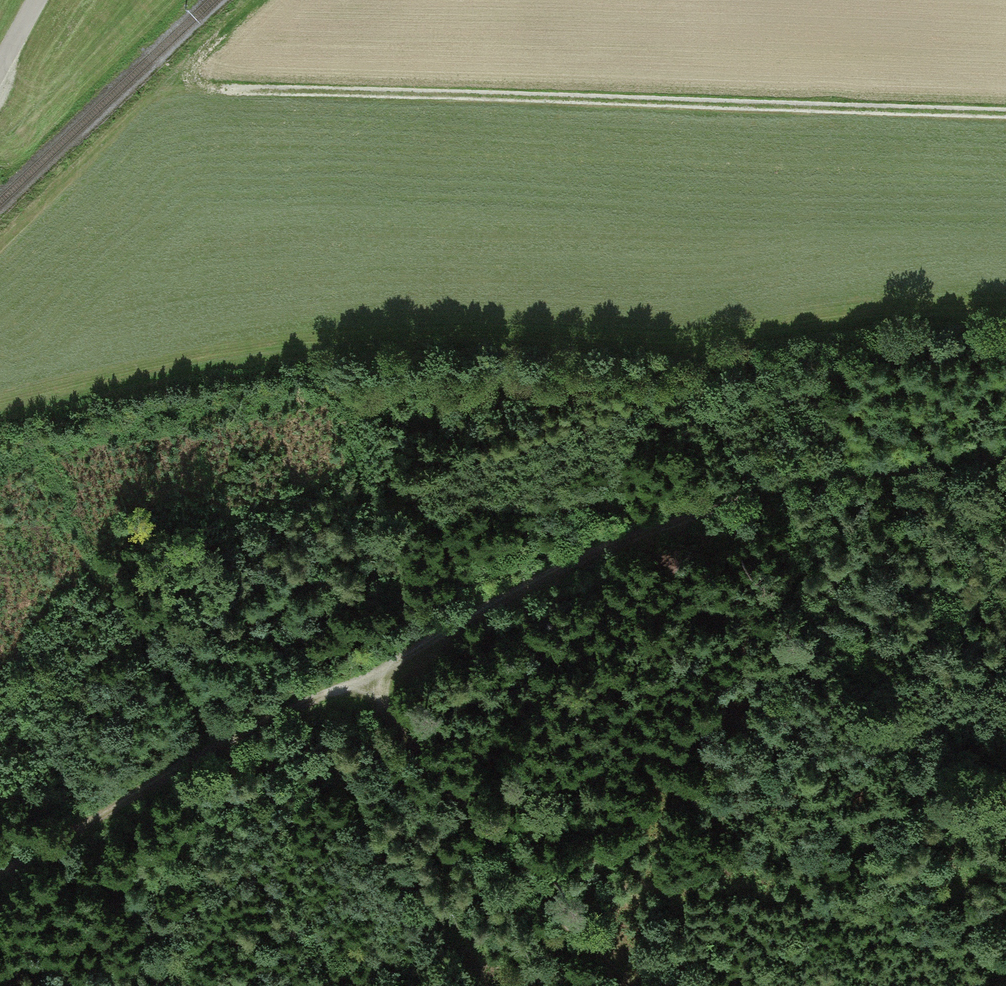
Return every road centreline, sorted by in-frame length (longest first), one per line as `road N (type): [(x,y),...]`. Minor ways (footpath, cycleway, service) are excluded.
road 1 (track): [(1005,470),(811,482),(0,854)]
road 2 (track): [(1005,116),(210,86),(206,60),(270,0)]
road 3 (track): [(625,985),(358,684)]

